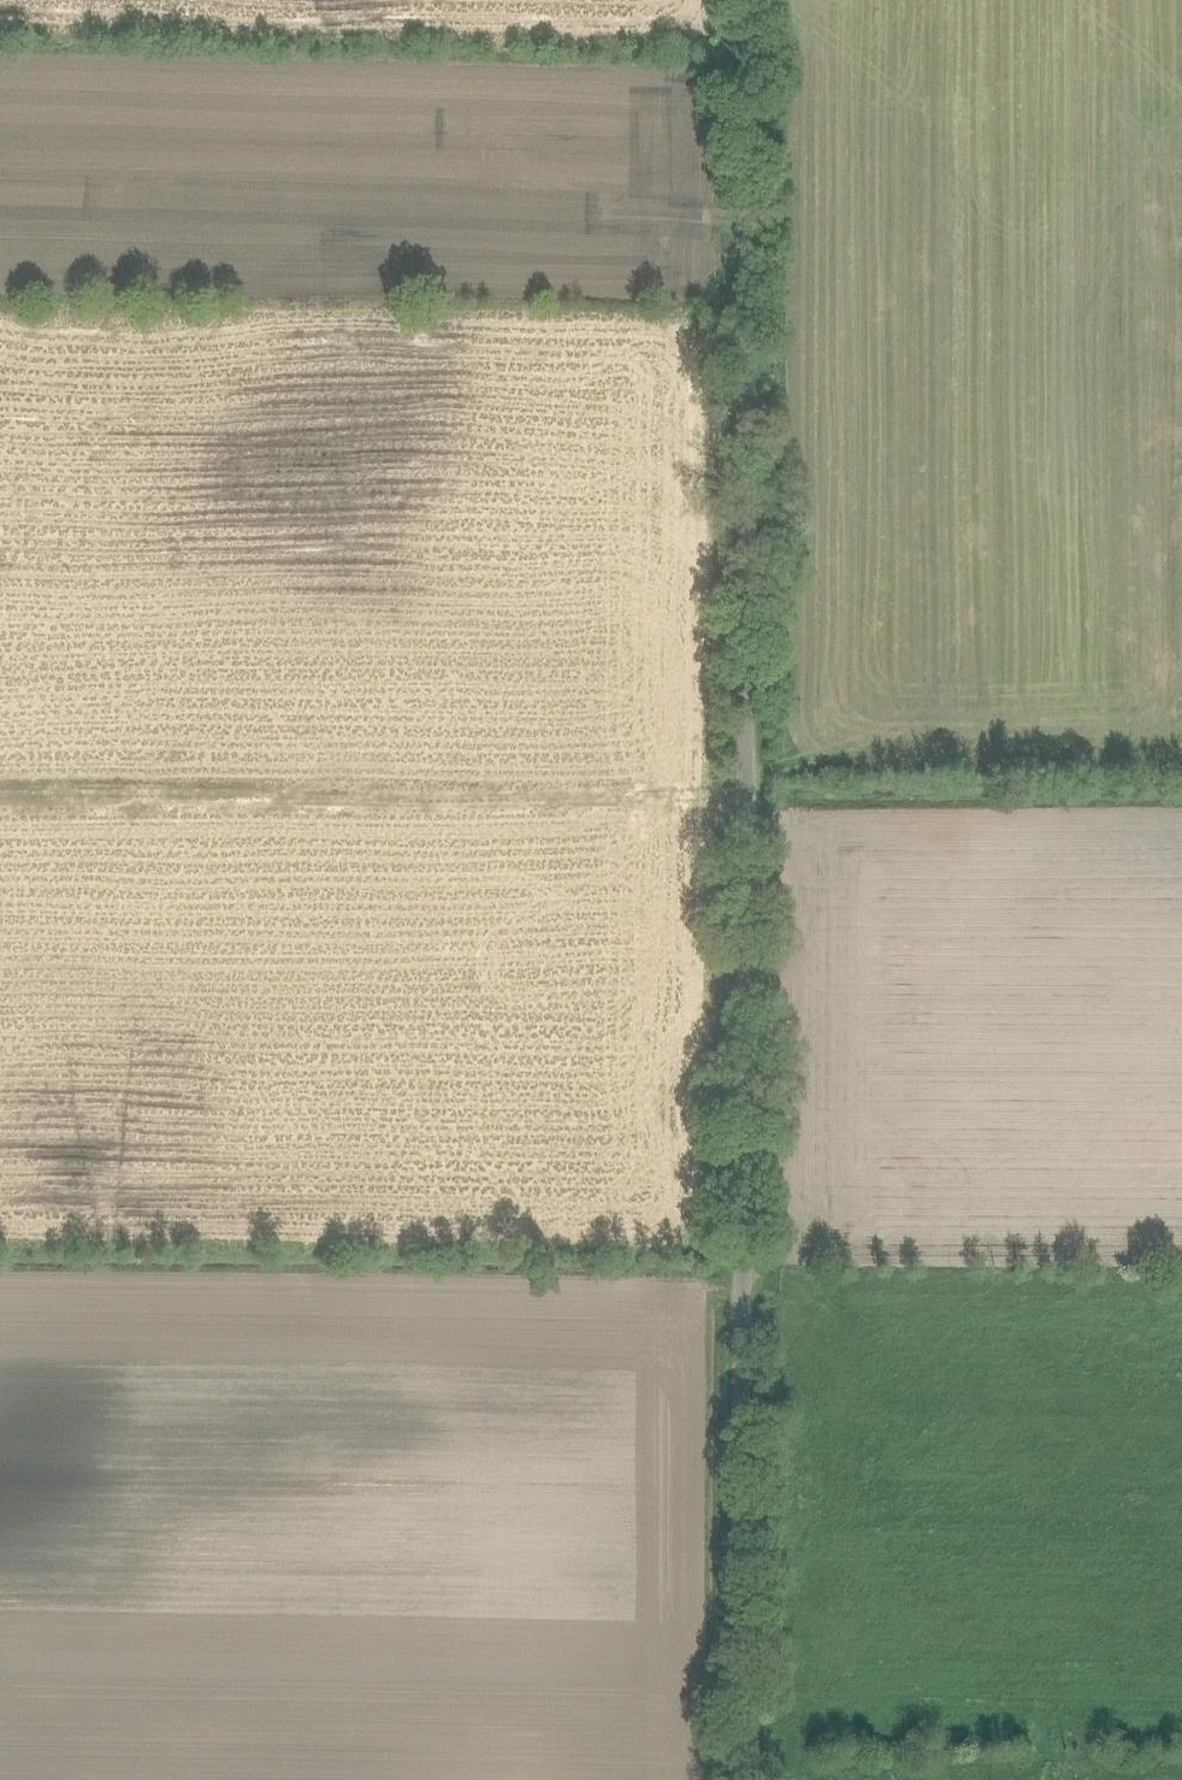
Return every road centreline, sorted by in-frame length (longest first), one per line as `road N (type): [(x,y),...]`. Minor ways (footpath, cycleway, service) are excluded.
road 1 (unclassified): [(739,1779),(749,0)]

